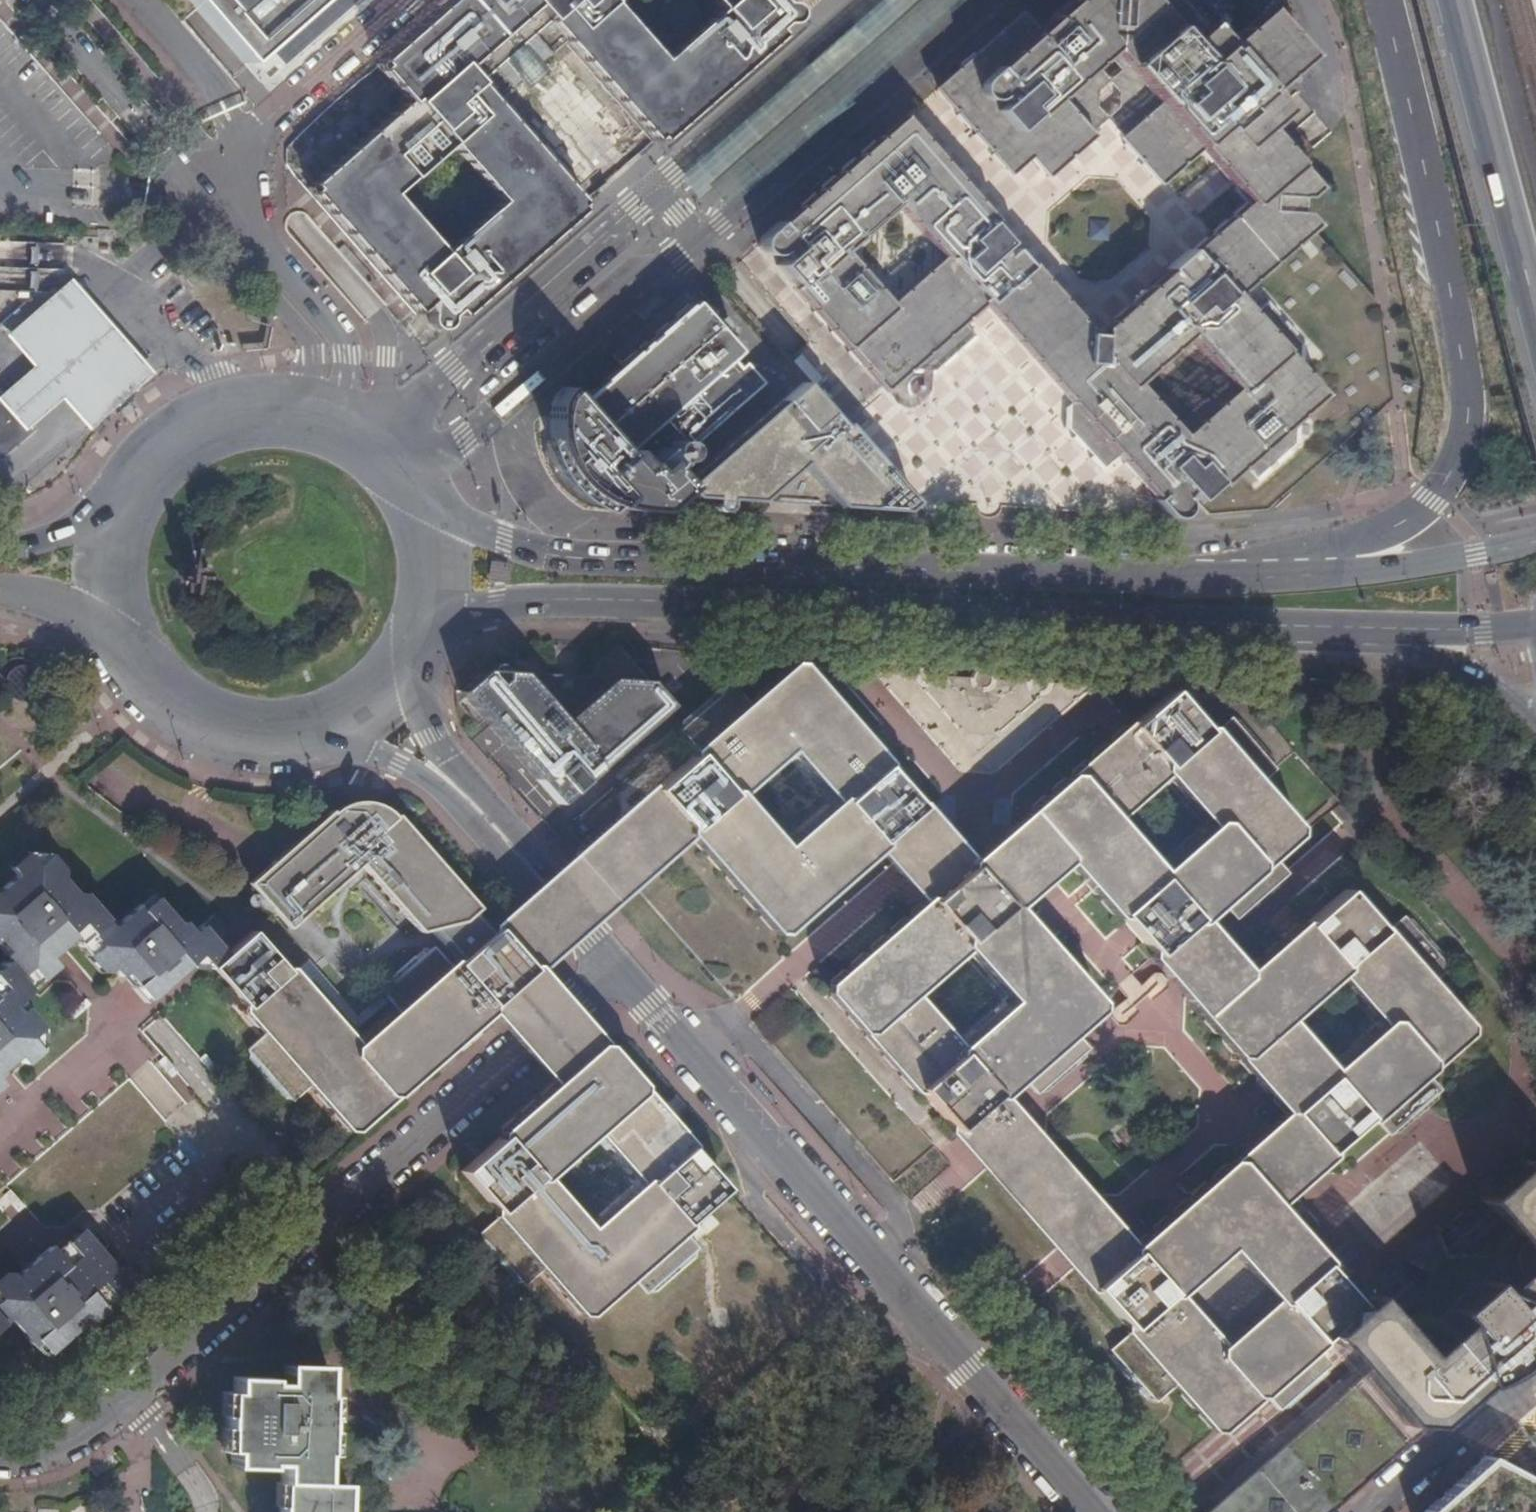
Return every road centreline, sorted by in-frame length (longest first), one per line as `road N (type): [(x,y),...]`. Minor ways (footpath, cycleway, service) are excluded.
road 1 (secondary): [(1283,575),(563,555),(424,520)]
road 2 (residential): [(619,977),(76,1428),(32,1452),(0,1457)]
road 3 (unclassified): [(1095,1511),(619,977)]
road 4 (motorway): [(1385,0),(1453,298),(1468,424),(1447,481),(1415,516),(1310,556),(1283,575)]
road 5 (secondary): [(432,610),(497,602),(1038,614)]
road 6 (motorway): [(1038,614),(1420,653),(1476,671),(1535,715)]
road 7 (secondary): [(1038,614),(1535,627)]
road 8 (tertiary): [(370,450),(648,198),(664,199),(695,231),(694,243)]
road 9 (residential): [(989,0),(694,243)]
road 10 (tertiary): [(694,243),(409,492)]
road 11 (motorway): [(1458,0),(1535,309)]
road 12 (unclassified): [(406,0),(234,155),(215,202)]
road 13 (unclassified): [(329,429),(342,353),(331,323),(215,202)]
road 14 (secondary): [(1535,542),(1477,556),(1283,575)]
road 15 (unclassified): [(215,202),(238,261),(303,332),(305,373),(284,420)]
road 16 (secondary): [(121,625),(141,668),(182,710),(246,737),(314,734)]
road 17 (unclassified): [(314,734),(400,765),(512,858)]
road 18 (unclassified): [(512,858),(501,822),(432,735),(418,651)]
road 19 (residential): [(1366,1511),(1535,1367)]
road 20 (secondary): [(284,420),(232,425),(191,443),(147,482),(128,514)]
road 21 (unclassified): [(619,977),(512,858)]
road 22 (secondary): [(314,734),(375,704),(418,651)]
road 23 (secondary): [(128,514),(0,548)]
road 24 (secondary): [(0,592),(121,625)]

